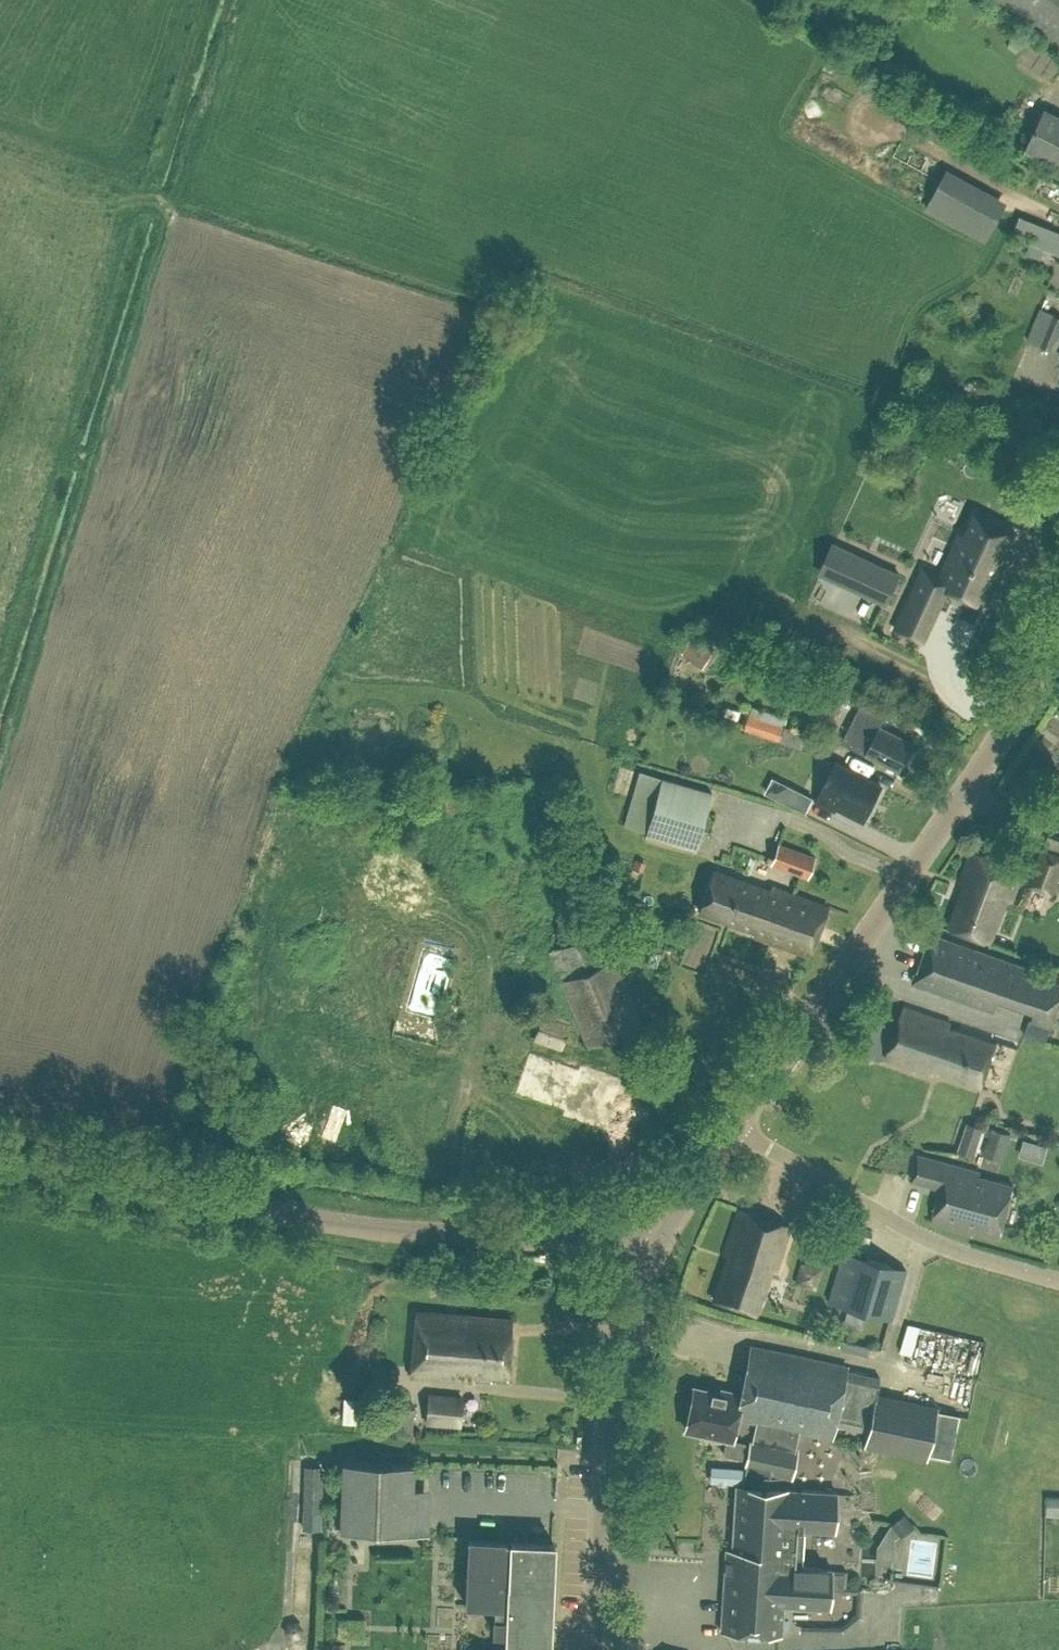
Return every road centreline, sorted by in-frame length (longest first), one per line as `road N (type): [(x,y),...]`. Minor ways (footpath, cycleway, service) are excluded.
road 1 (unclassified): [(653,1252),(585,1236),(479,1238),(0,1162)]
road 2 (tertiary): [(591,1649),(608,1389),(653,1252)]
road 3 (tertiary): [(733,1127),(961,796)]
road 4 (unclassified): [(733,1127),(908,1226),(1058,1278)]
road 5 (tertiary): [(961,796),(1058,629)]
road 6 (tertiary): [(653,1252),(733,1127)]

